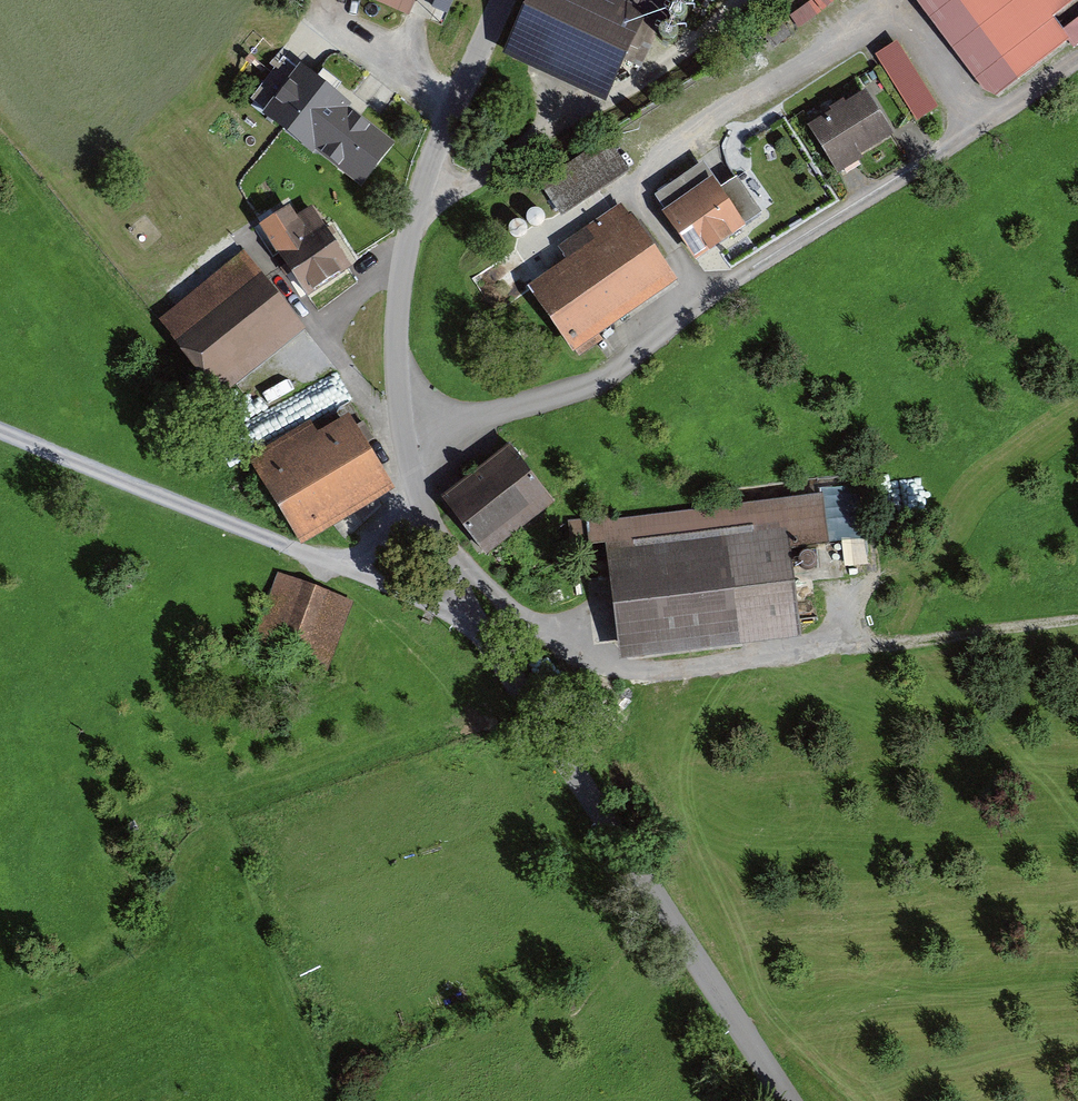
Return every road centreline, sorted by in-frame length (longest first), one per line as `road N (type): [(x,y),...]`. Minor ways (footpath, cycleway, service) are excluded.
road 1 (unclassified): [(790,1100),(473,629),(410,477),(396,328),(410,241),(439,144),(502,0)]
road 2 (track): [(402,440),(603,381),(724,286),(978,137),(1077,64)]
road 3 (track): [(1077,620),(674,672),(607,667),(532,625),(440,547)]
road 4 (track): [(0,430),(473,629)]

